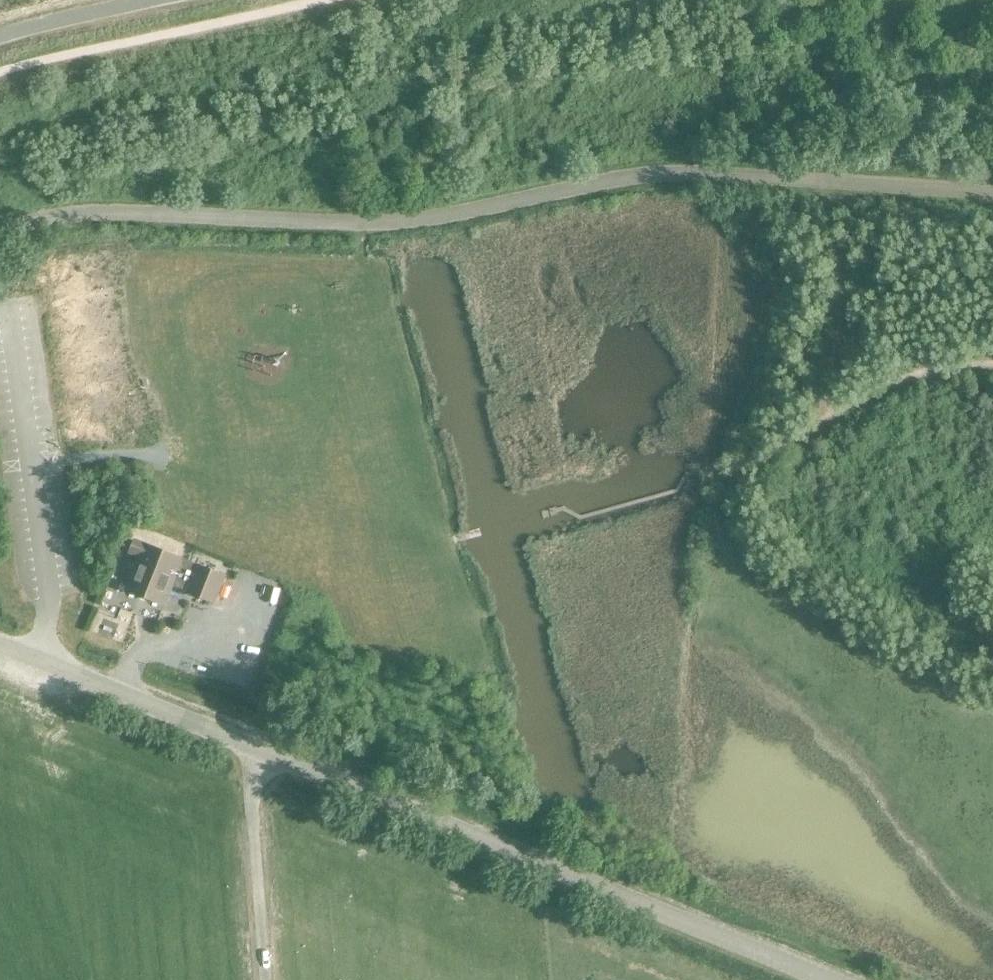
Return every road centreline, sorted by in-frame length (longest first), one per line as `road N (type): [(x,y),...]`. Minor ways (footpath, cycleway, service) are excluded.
road 1 (tertiary): [(831,979),(0,648)]
road 2 (track): [(361,223),(391,356),(448,543)]

